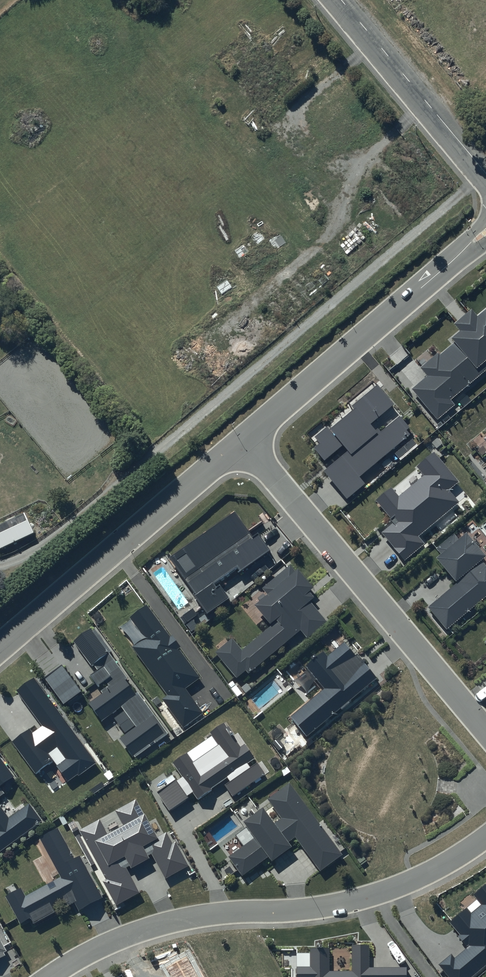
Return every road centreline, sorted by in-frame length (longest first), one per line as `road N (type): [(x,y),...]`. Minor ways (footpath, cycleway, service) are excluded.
road 1 (residential): [(50,976),(161,925),(341,904),(392,890),(485,838)]
road 2 (residential): [(485,732),(244,440)]
road 3 (residential): [(0,649),(244,440)]
road 4 (residential): [(244,440),(485,232)]
road 5 (residential): [(341,0),(485,174)]

